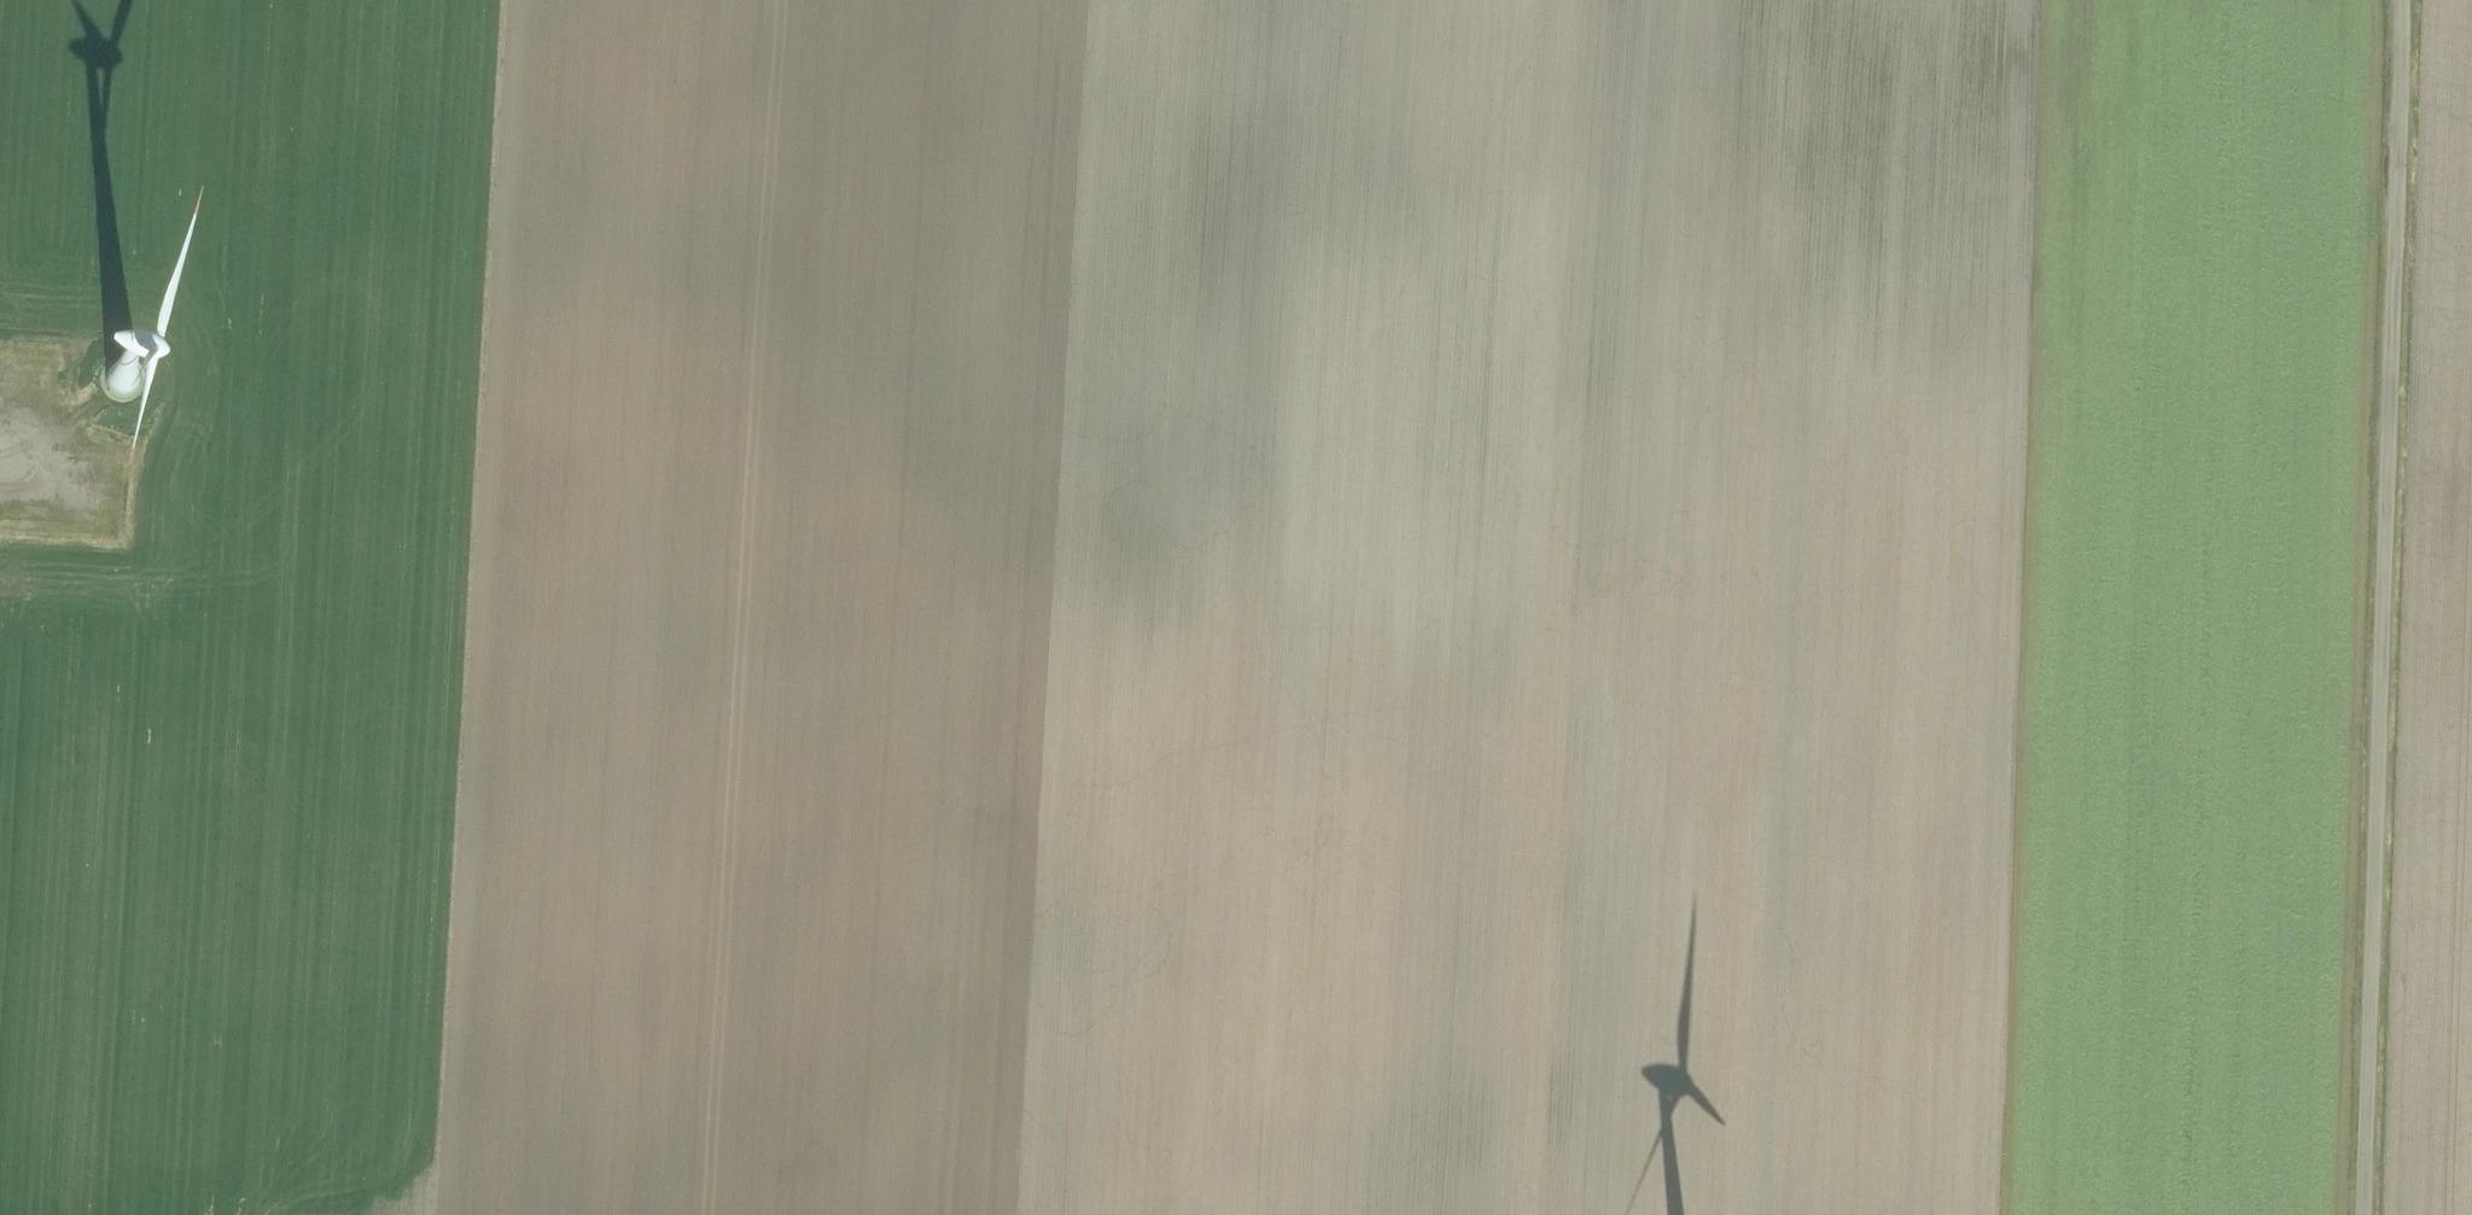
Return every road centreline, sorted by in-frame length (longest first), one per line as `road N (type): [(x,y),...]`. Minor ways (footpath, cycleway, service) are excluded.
road 1 (track): [(2395,0),(2401,100),(2364,1214)]

